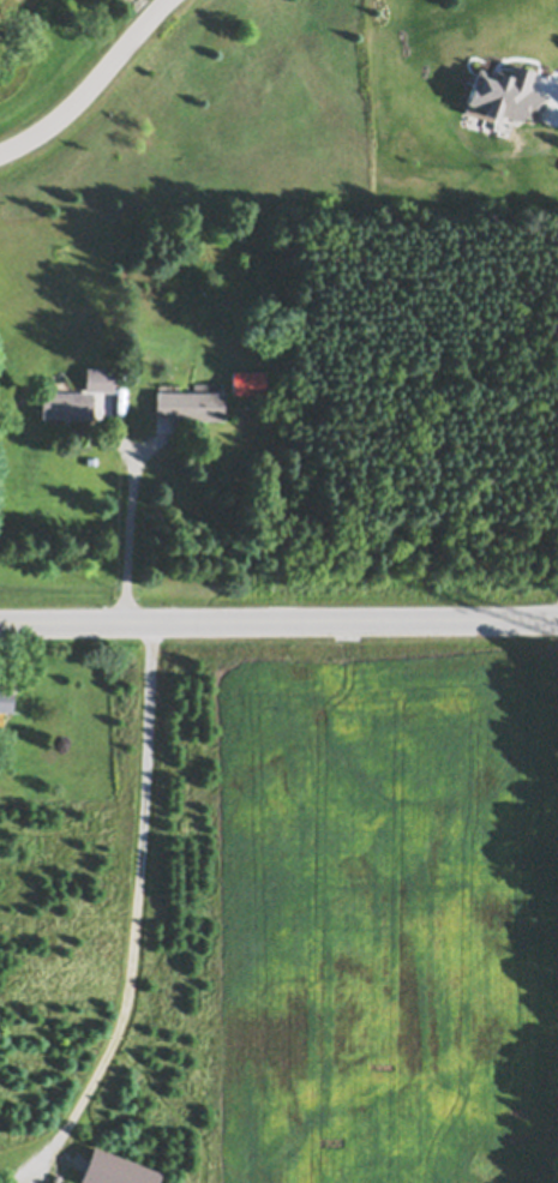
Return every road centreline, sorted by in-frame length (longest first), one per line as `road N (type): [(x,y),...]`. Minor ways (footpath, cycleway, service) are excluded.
road 1 (residential): [(0,617),(557,621)]
road 2 (residential): [(0,150),(47,125),(164,0)]

